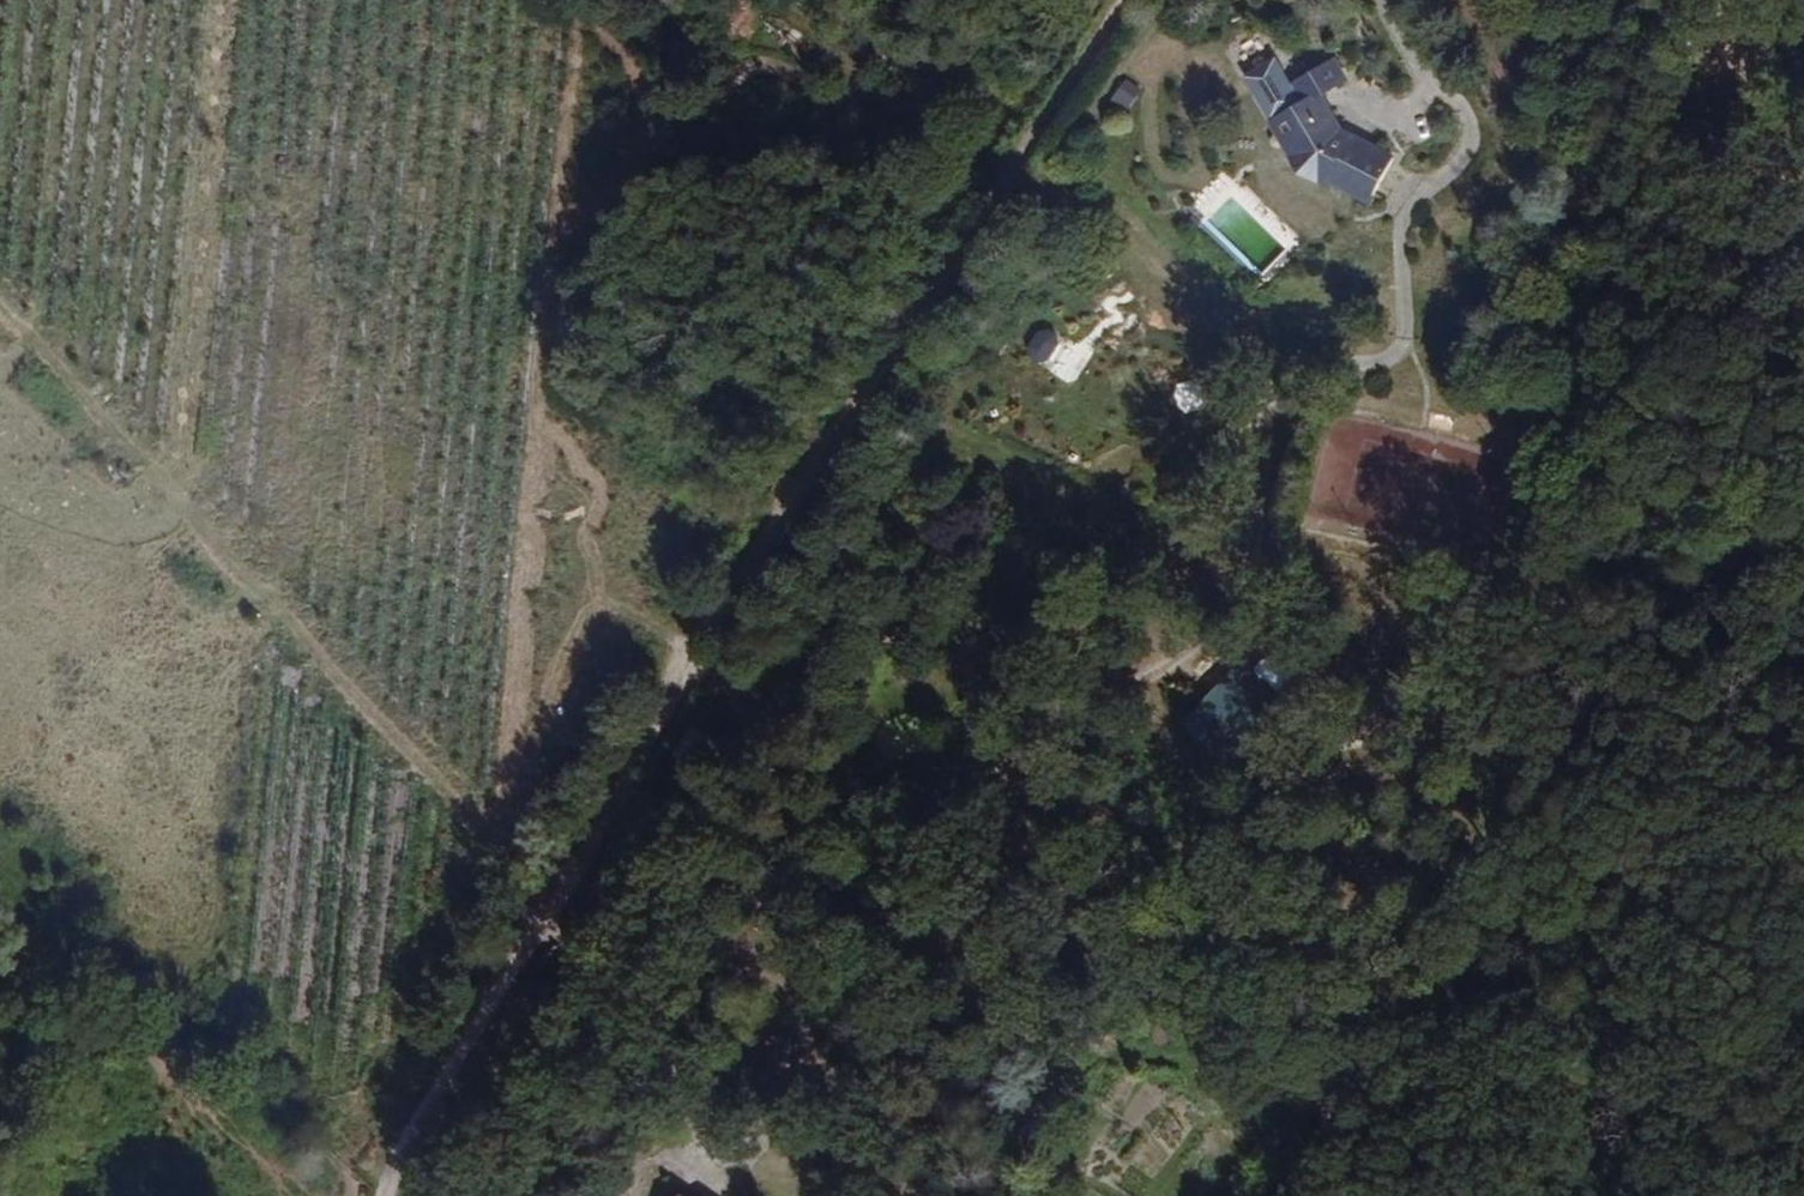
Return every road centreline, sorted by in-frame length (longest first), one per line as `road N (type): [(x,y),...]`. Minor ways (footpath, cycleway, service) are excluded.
road 1 (track): [(1050,0),(990,129),(900,247),(782,491),(574,865),(401,1144),(382,1195)]

